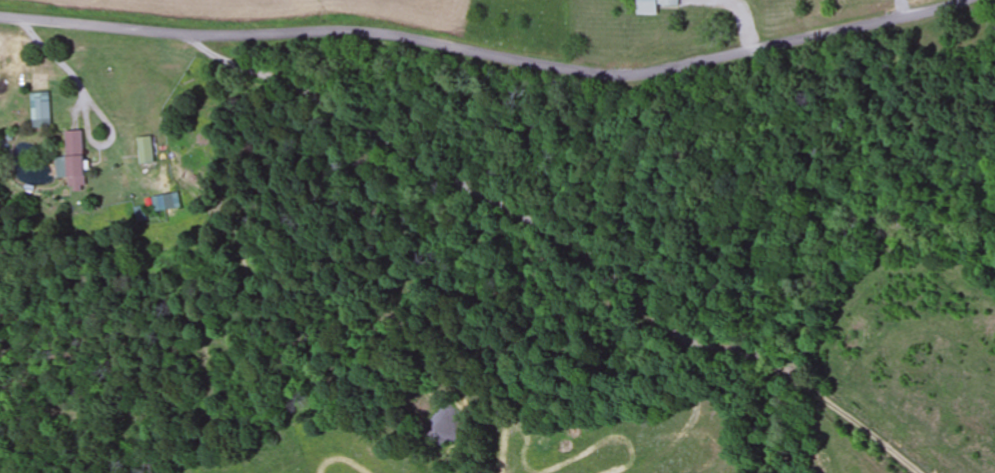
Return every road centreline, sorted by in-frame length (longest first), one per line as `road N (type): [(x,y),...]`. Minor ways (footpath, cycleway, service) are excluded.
road 1 (residential): [(0,18),(180,33),(382,34),(617,74),(970,0)]
road 2 (residential): [(815,391),(664,323),(617,272),(570,241),(180,33)]

